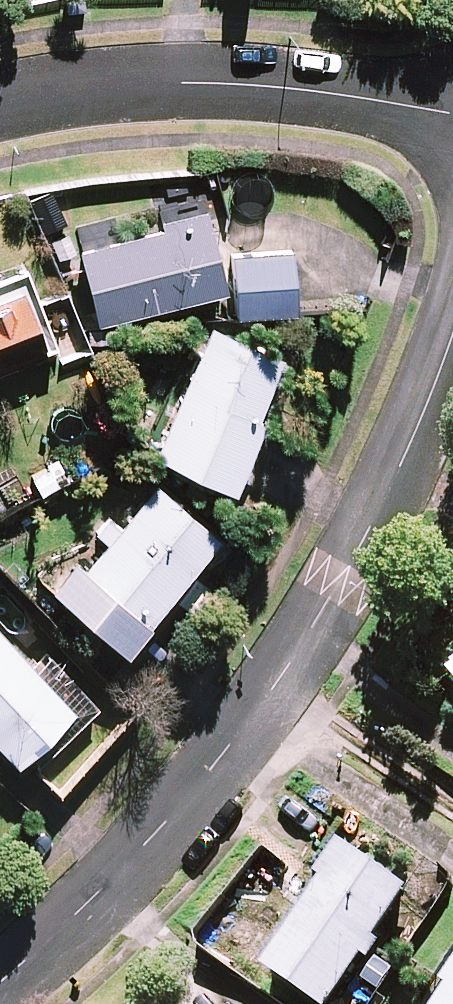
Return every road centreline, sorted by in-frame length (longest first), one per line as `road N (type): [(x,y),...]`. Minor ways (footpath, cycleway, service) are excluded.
road 1 (residential): [(0,110),(161,87),(302,90),(452,113)]
road 2 (residential): [(0,982),(119,874),(270,688)]
road 3 (residential): [(270,688),(395,484),(452,334)]
road 4 (residential): [(270,688),(452,809)]

